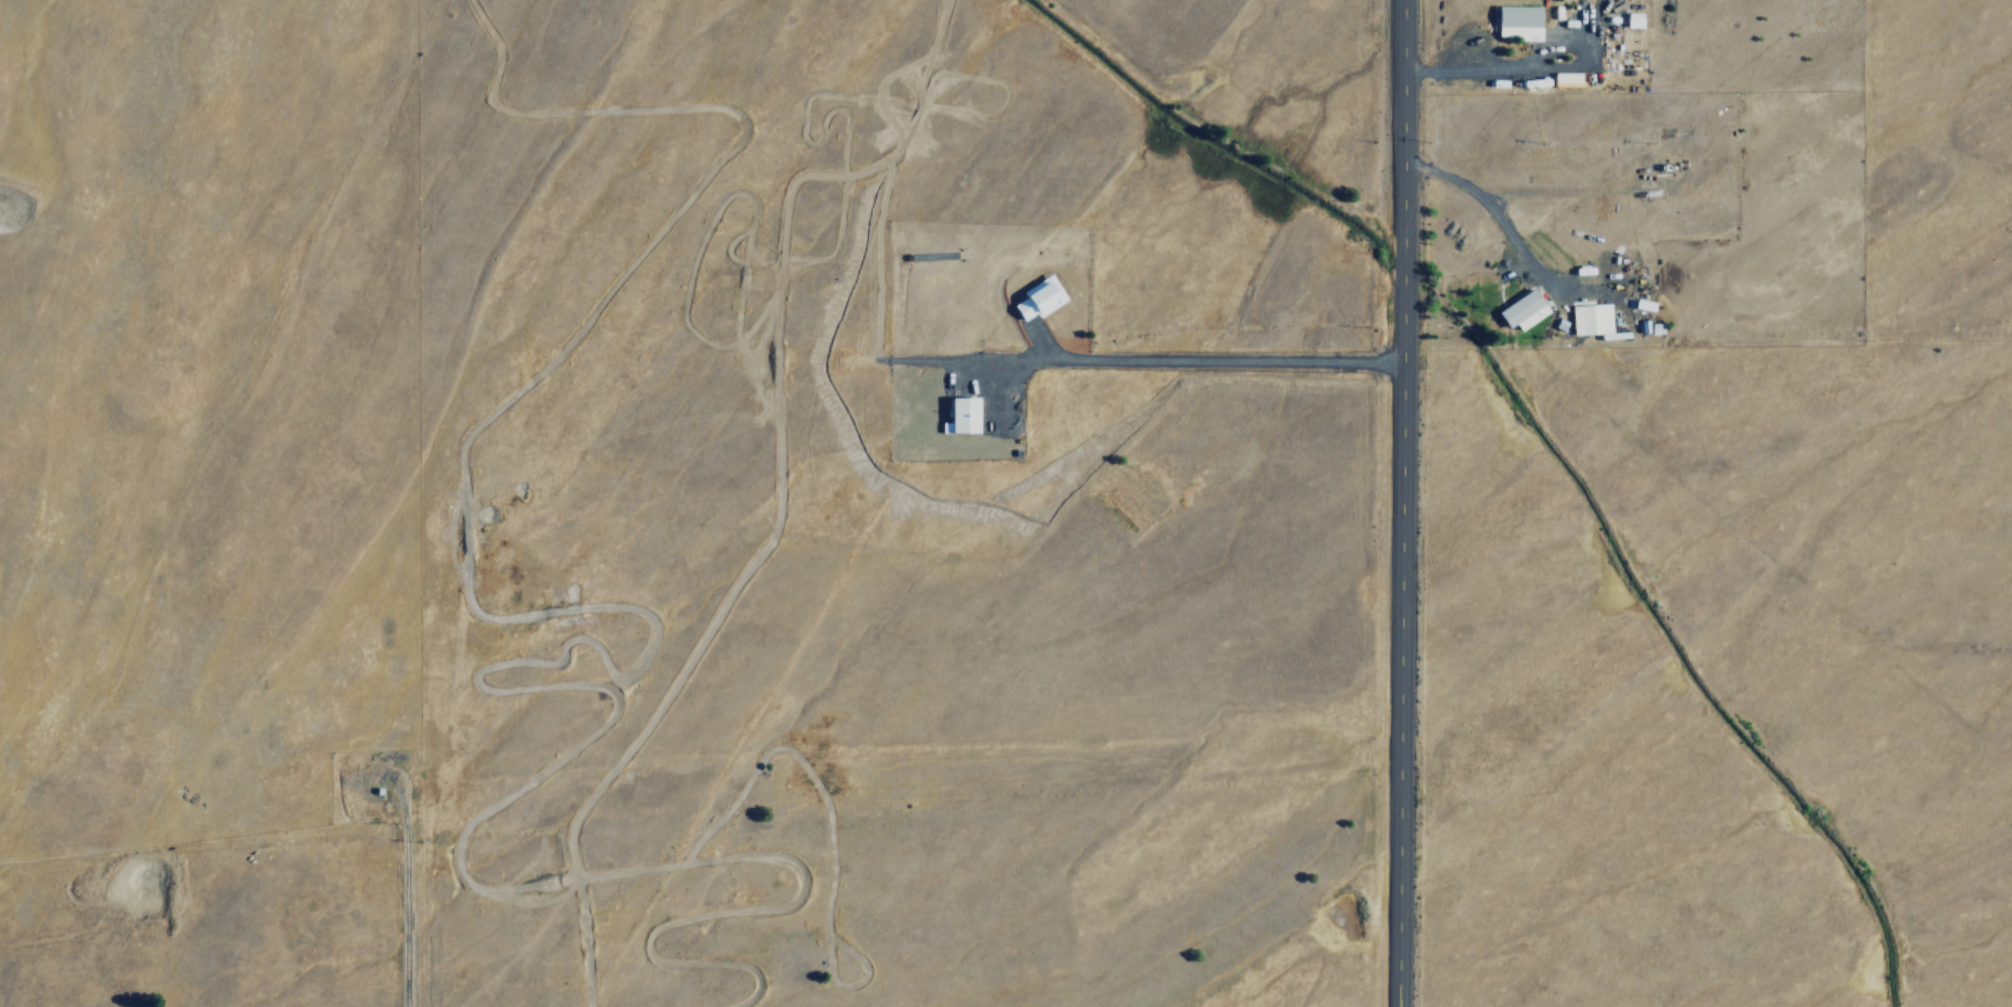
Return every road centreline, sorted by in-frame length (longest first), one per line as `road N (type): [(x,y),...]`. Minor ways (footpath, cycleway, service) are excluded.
road 1 (tertiary): [(1399,1006),(1404,0)]

